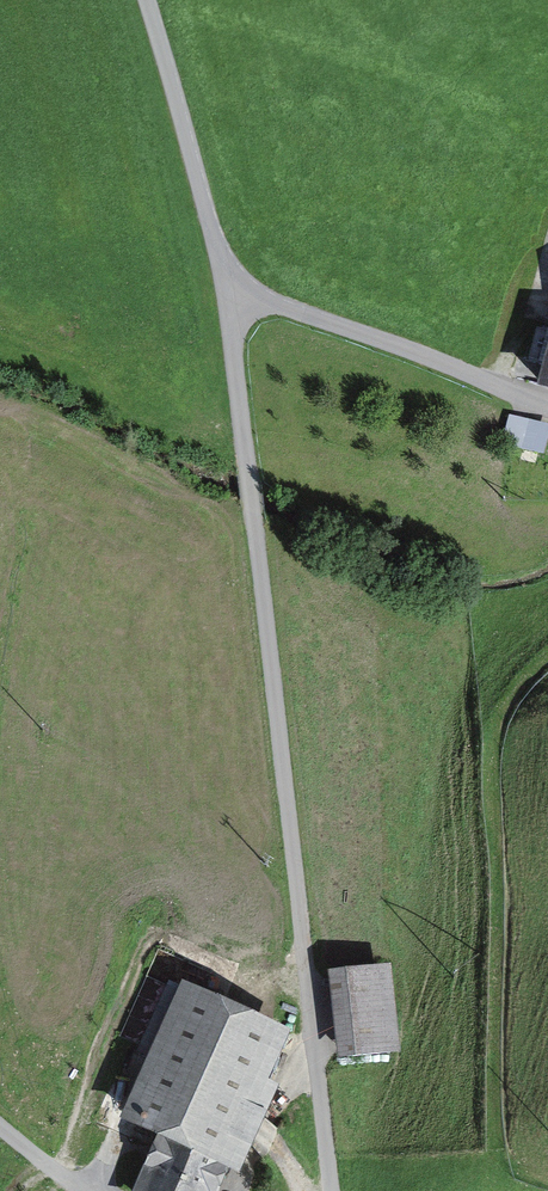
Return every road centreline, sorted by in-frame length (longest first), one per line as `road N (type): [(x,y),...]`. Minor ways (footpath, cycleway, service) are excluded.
road 1 (unclassified): [(324,1190),(220,298)]
road 2 (unclassified): [(220,298),(424,358),(547,410)]
road 3 (unclassified): [(220,298),(182,125),(141,0)]

